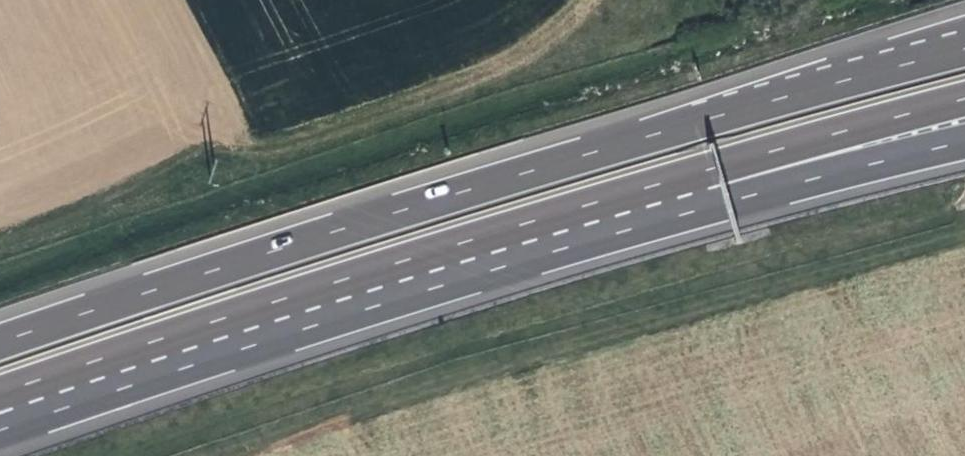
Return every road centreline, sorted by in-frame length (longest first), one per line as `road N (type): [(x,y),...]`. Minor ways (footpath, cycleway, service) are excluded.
road 1 (motorway): [(964,49),(655,134),(0,337)]
road 2 (track): [(964,229),(236,455)]
road 3 (motorway): [(0,413),(711,191)]
road 4 (track): [(0,262),(141,215),(199,162),(225,150),(250,145),(271,155),(490,96),(575,34),(603,0)]
road 5 (motorway): [(711,191),(794,147),(964,101)]
road 6 (motorway): [(711,191),(803,184),(964,141)]

